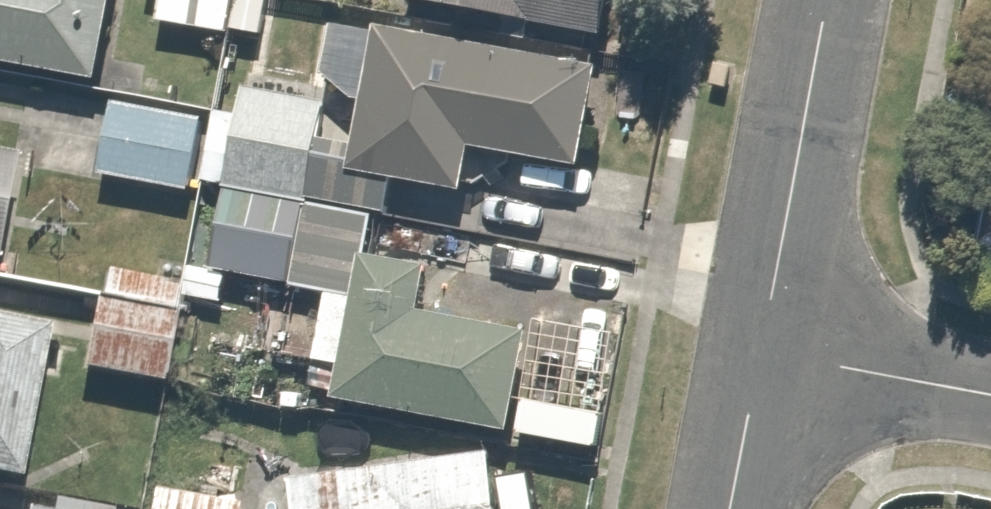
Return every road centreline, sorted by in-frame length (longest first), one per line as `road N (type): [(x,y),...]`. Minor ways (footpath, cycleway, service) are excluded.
road 1 (residential): [(763,350),(829,0)]
road 2 (residential): [(763,350),(990,395)]
road 3 (residential): [(733,508),(763,350)]

